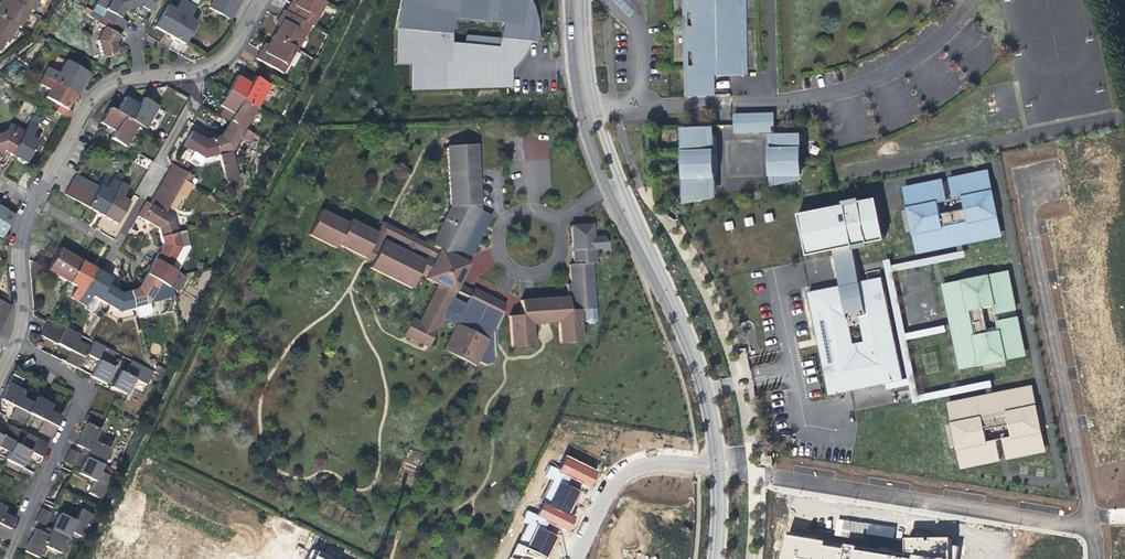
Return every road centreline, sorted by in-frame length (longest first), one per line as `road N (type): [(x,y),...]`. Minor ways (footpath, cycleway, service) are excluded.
road 1 (residential): [(261,0),(229,51),(205,70),(120,82),(91,100),(26,216),(15,343)]
road 2 (residential): [(718,463),(1091,528)]
road 3 (residential): [(1051,182),(1025,188),(1091,528)]
road 4 (tertiary): [(615,192),(703,372),(718,463)]
road 5 (residential): [(15,343),(67,376),(82,399),(8,558)]
road 6 (residential): [(718,463),(633,465),(609,493),(577,558)]

